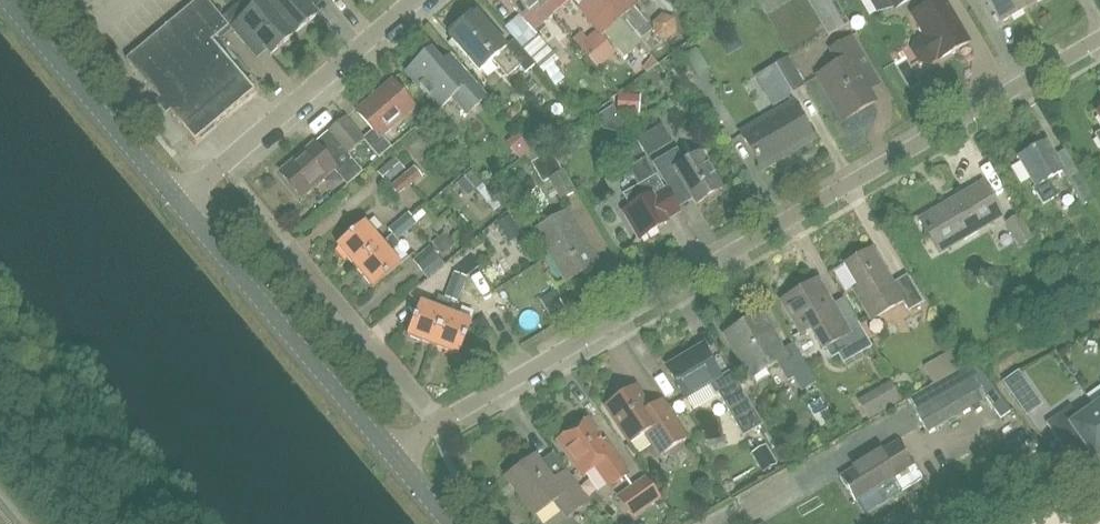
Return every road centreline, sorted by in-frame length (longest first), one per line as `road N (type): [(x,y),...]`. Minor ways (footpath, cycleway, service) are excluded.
road 1 (residential): [(440,422),(1099,40)]
road 2 (tertiary): [(389,453),(178,203)]
road 3 (residential): [(178,203),(416,0)]
road 4 (tertiary): [(178,203),(7,0)]
road 5 (residential): [(291,246),(440,422)]

